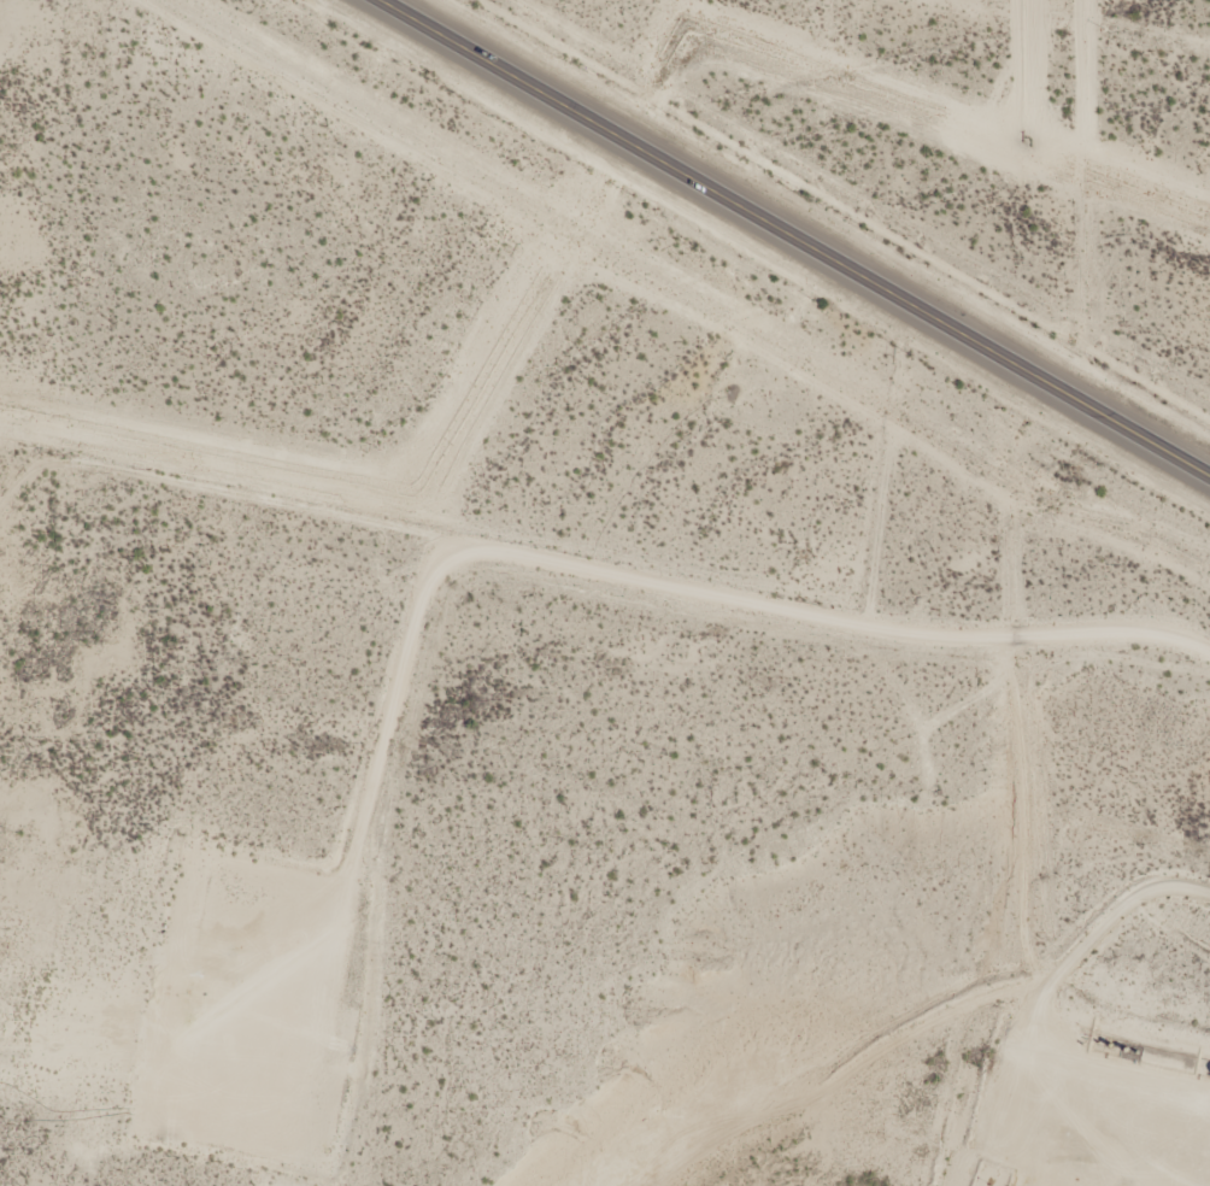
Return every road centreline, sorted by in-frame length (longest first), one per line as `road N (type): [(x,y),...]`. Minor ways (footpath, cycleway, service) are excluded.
road 1 (secondary): [(383,0),(1209,475)]

